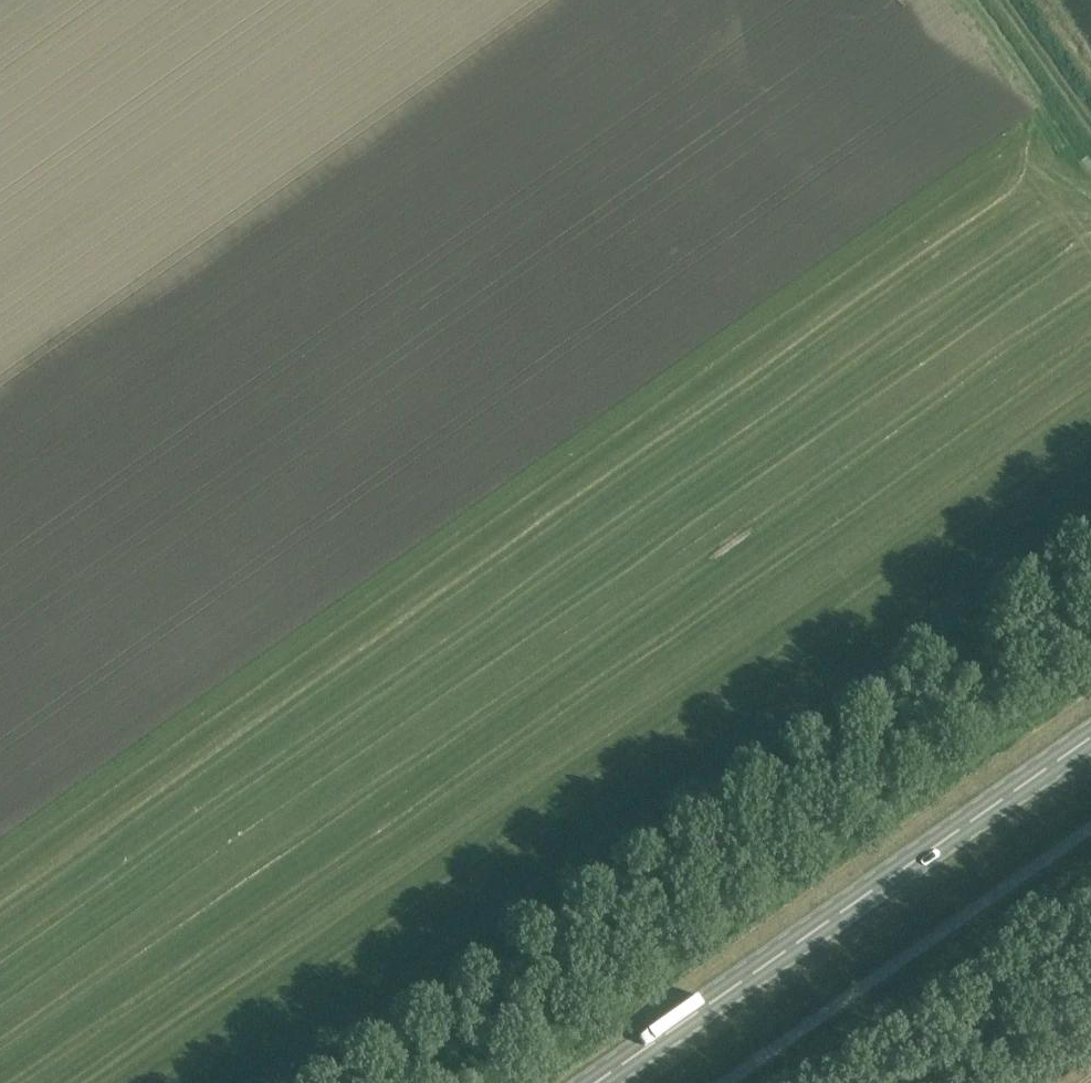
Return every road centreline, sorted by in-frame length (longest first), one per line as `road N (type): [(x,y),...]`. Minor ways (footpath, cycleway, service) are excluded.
road 1 (secondary): [(592,1082),(1090,735)]

